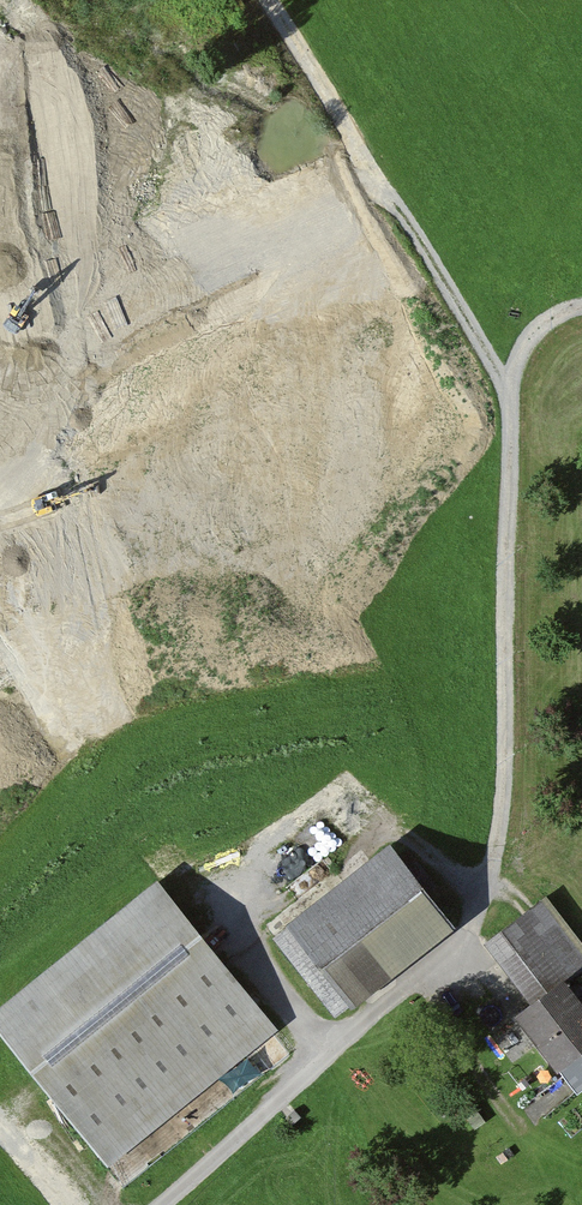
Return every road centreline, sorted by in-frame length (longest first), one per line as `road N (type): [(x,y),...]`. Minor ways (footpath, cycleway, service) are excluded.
road 1 (track): [(467,943),(503,845),(512,748),(512,388),(530,337),(562,308),(581,303)]
road 2 (track): [(272,0),(512,388)]
road 3 (track): [(369,163),(229,269),(0,376)]
road 4 (unclassified): [(159,1204),(467,943)]

